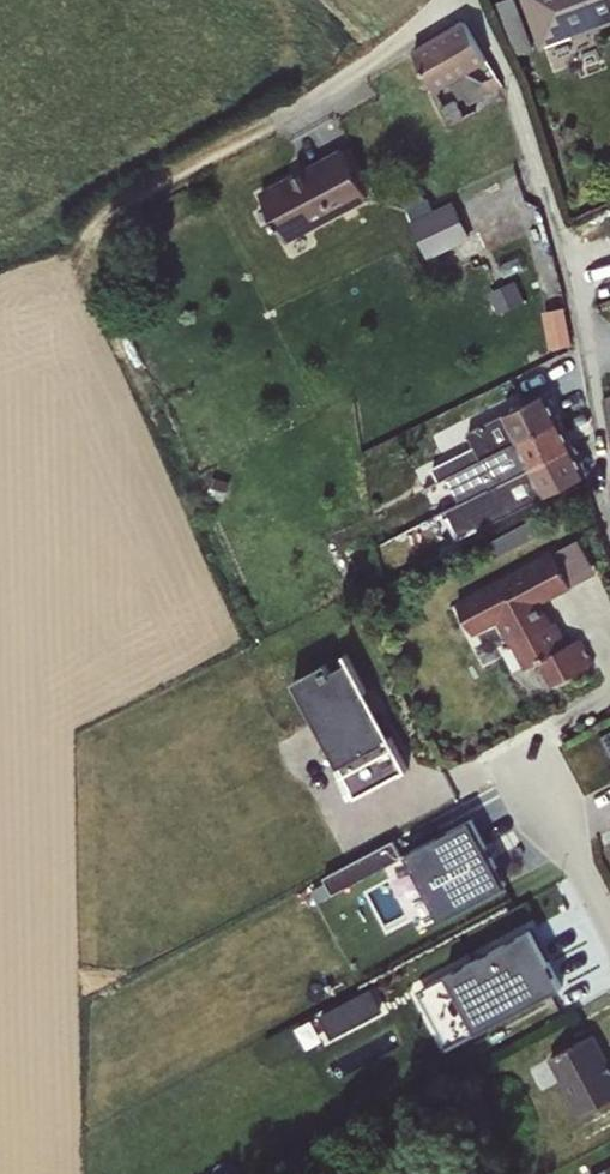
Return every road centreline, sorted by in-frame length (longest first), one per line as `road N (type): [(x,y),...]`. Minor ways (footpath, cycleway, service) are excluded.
road 1 (residential): [(469,0),(515,89),(567,262),(602,474),(599,495)]
road 2 (residential): [(445,0),(383,52),(115,210)]
road 3 (residential): [(609,932),(531,770)]

